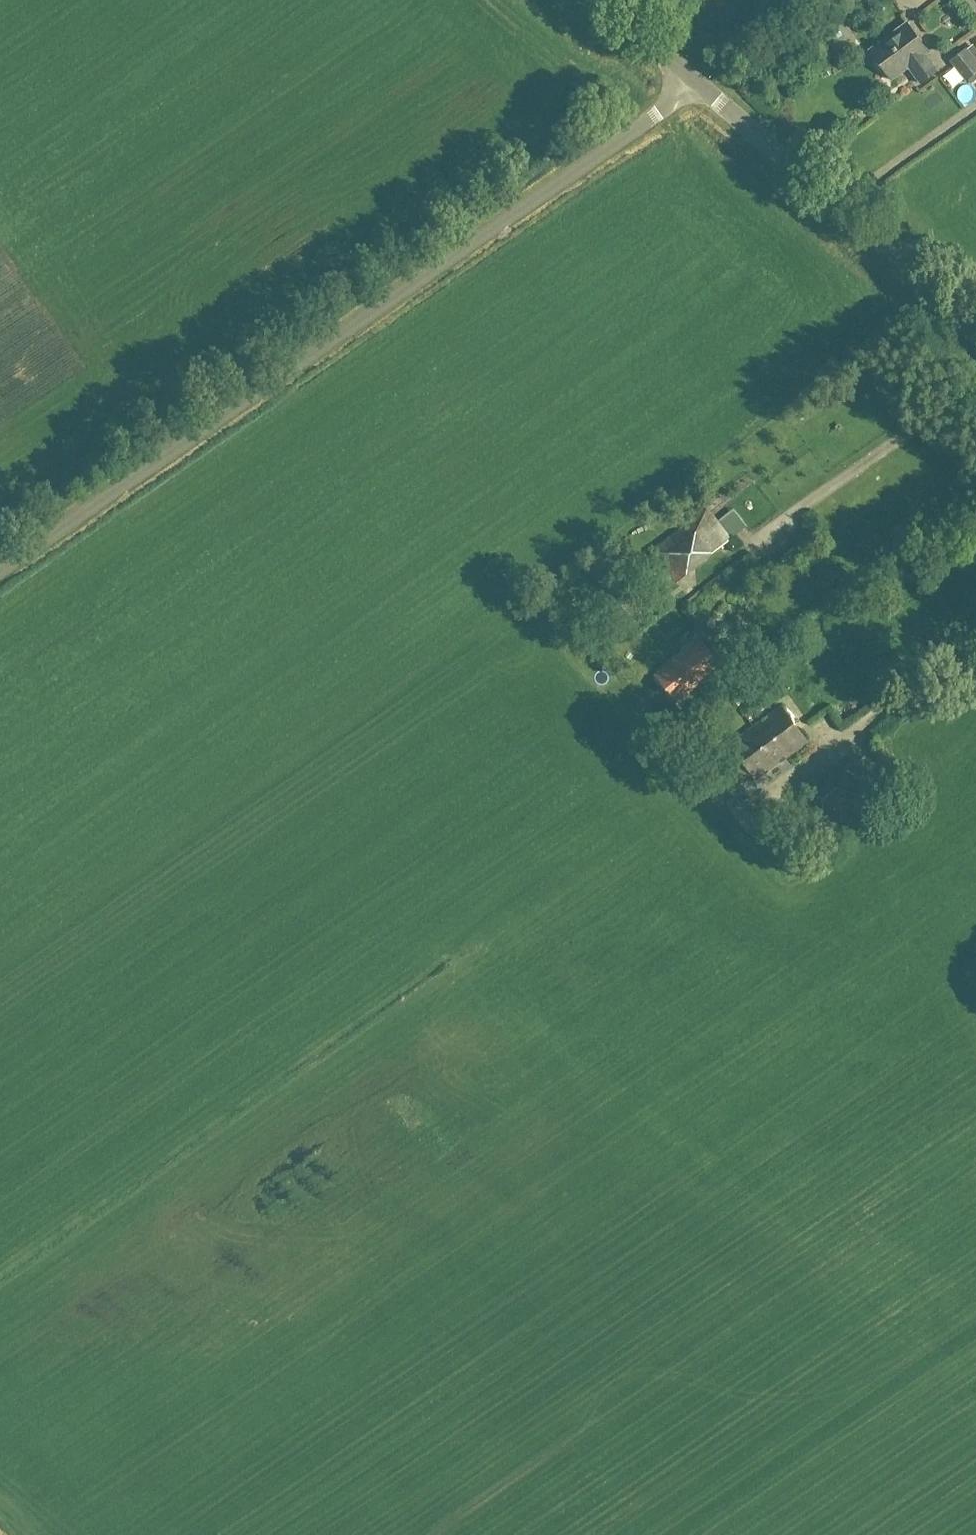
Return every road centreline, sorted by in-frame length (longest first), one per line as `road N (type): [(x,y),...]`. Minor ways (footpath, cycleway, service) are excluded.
road 1 (unclassified): [(0,580),(697,83)]
road 2 (unclassified): [(975,324),(697,83)]
road 3 (unclassified): [(697,83),(598,0)]

